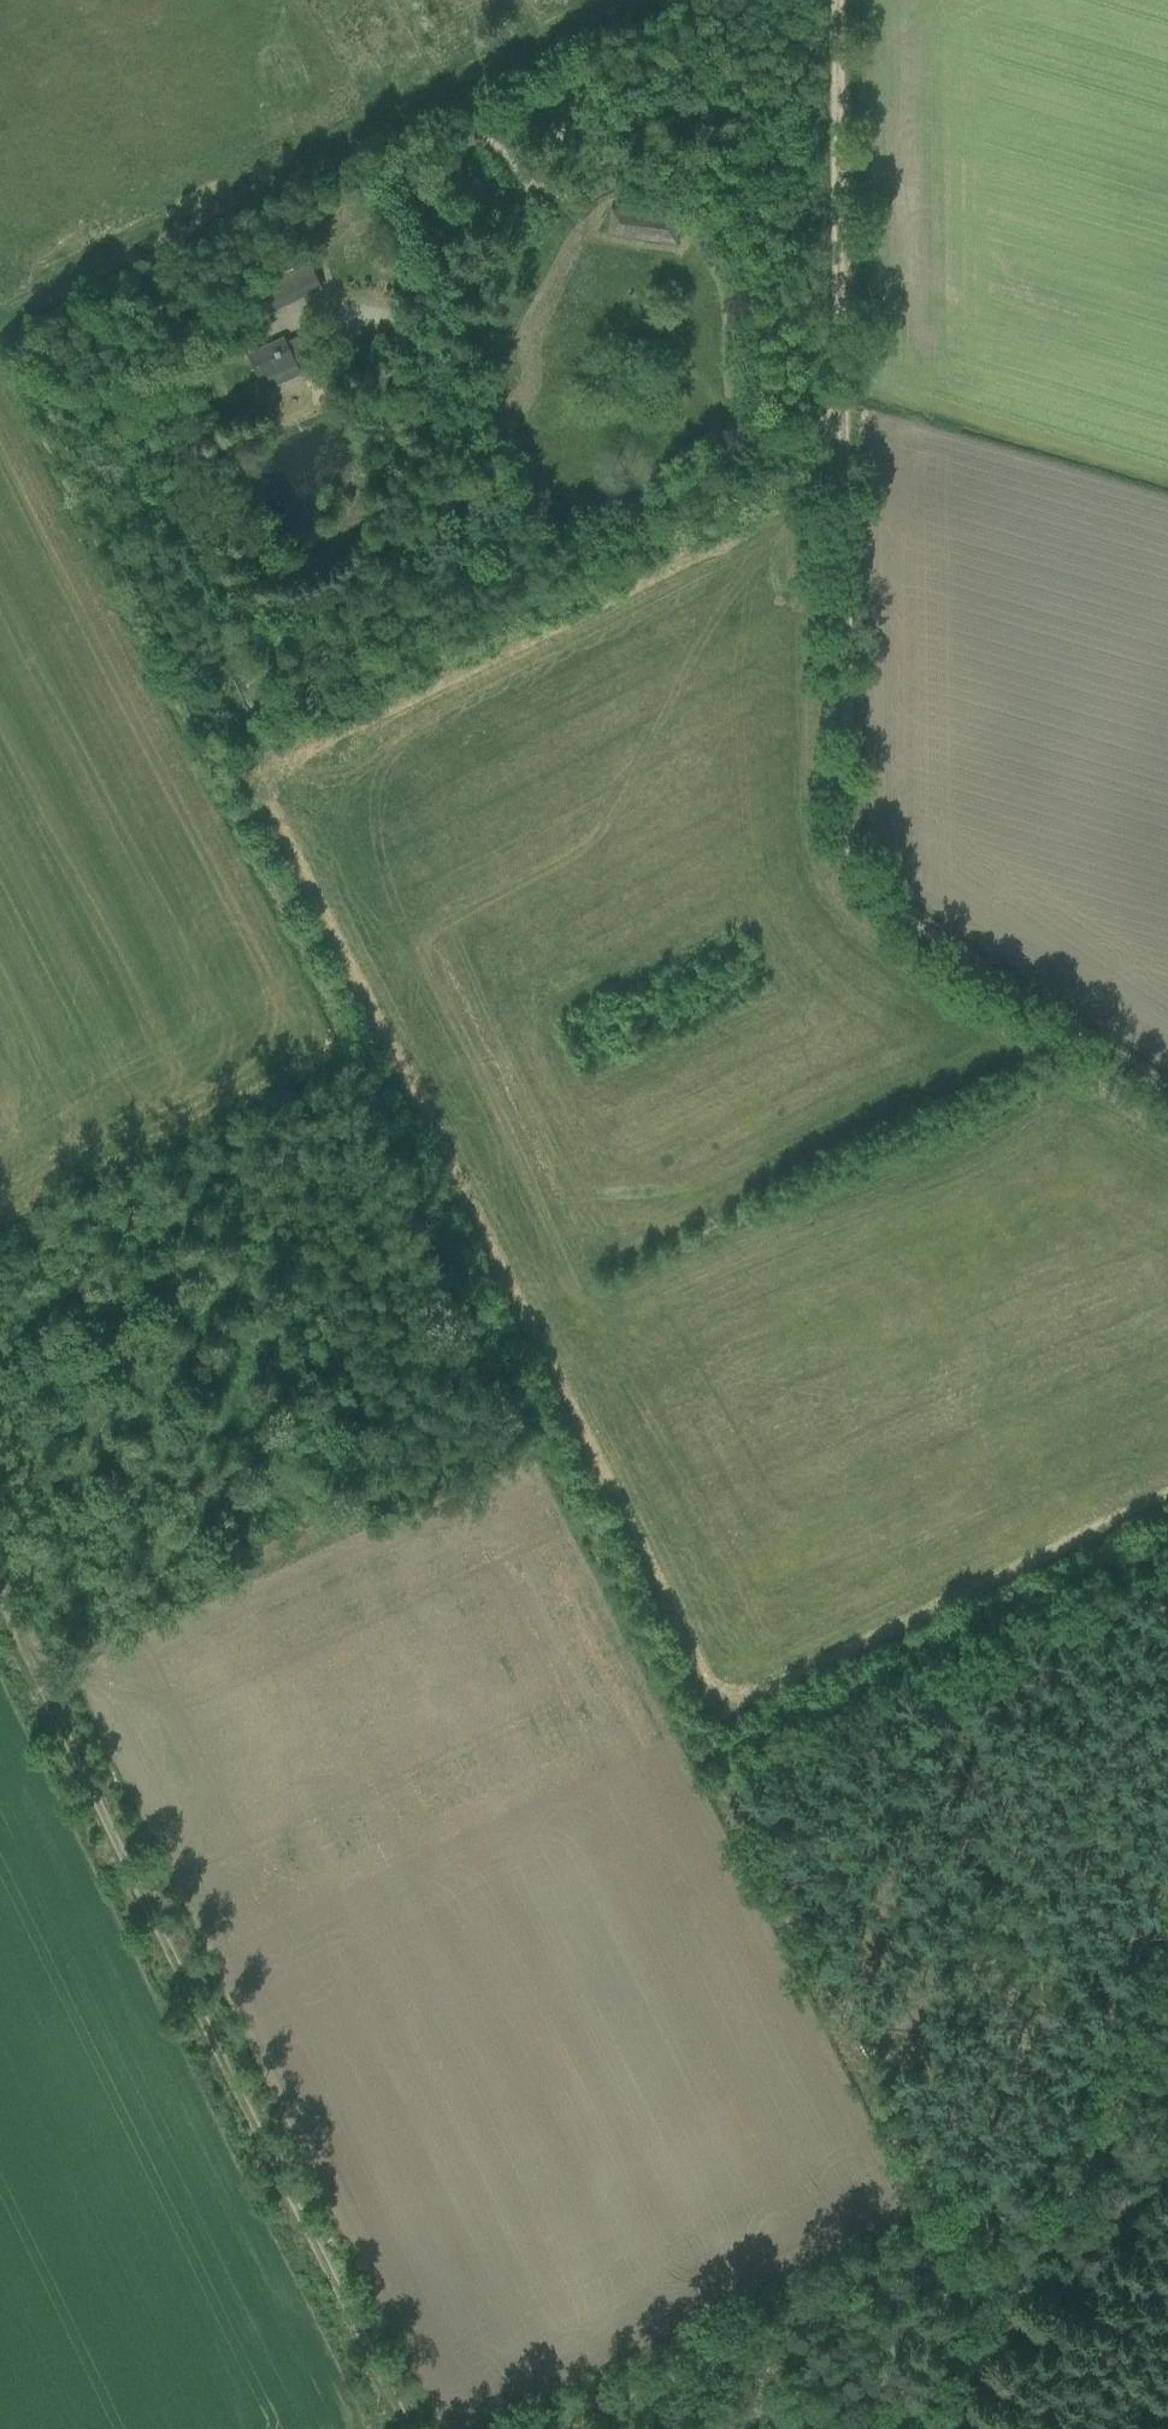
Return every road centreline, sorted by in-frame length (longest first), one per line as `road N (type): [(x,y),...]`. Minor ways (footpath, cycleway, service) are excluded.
road 1 (track): [(828,0),(850,889),(1167,1090)]
road 2 (track): [(395,2428),(0,1631)]
road 3 (track): [(973,2428),(1167,2046)]

